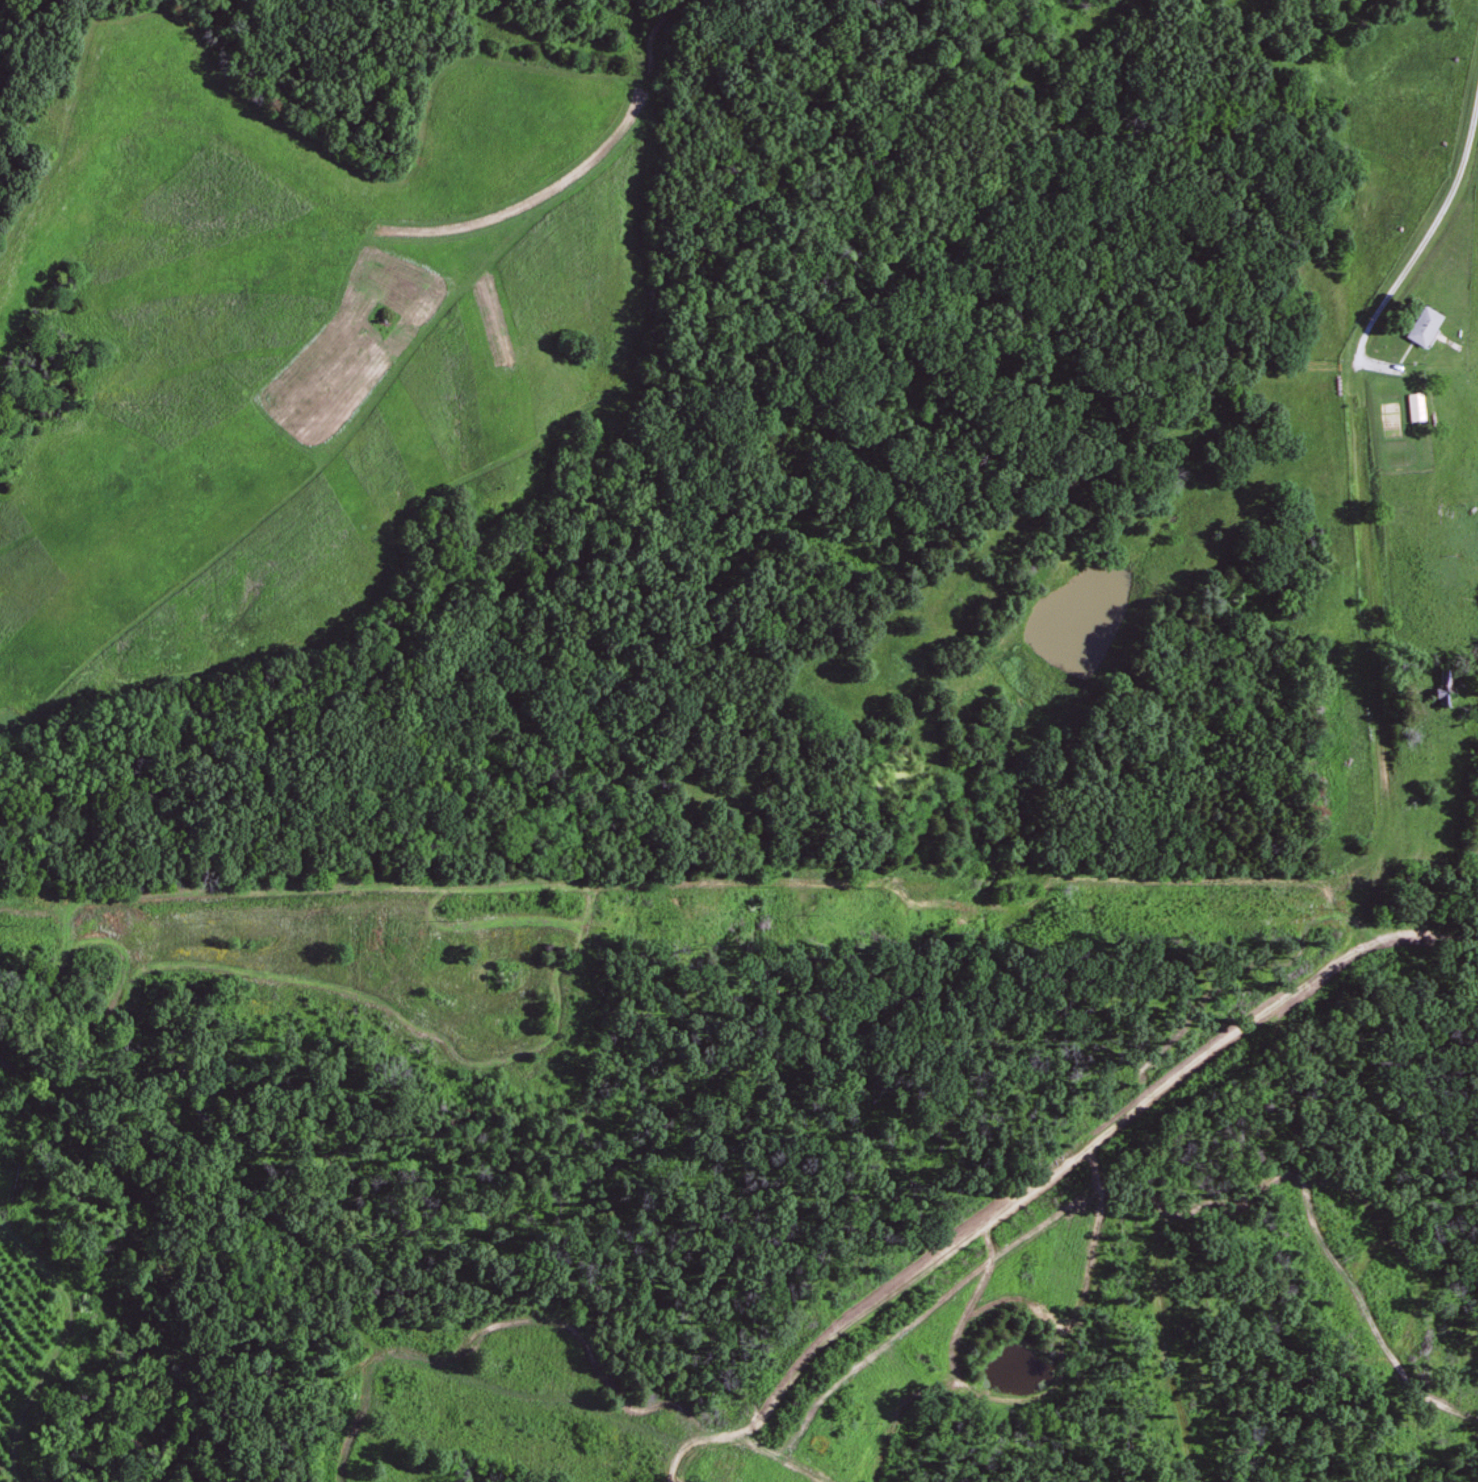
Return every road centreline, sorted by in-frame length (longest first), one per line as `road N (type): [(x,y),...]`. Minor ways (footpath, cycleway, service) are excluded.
road 1 (residential): [(1477,971),(1420,943),(1412,915),(1382,761),(1388,659),(1374,628),(1368,491),(1351,413),(1352,360),(1443,202),(1477,97)]

